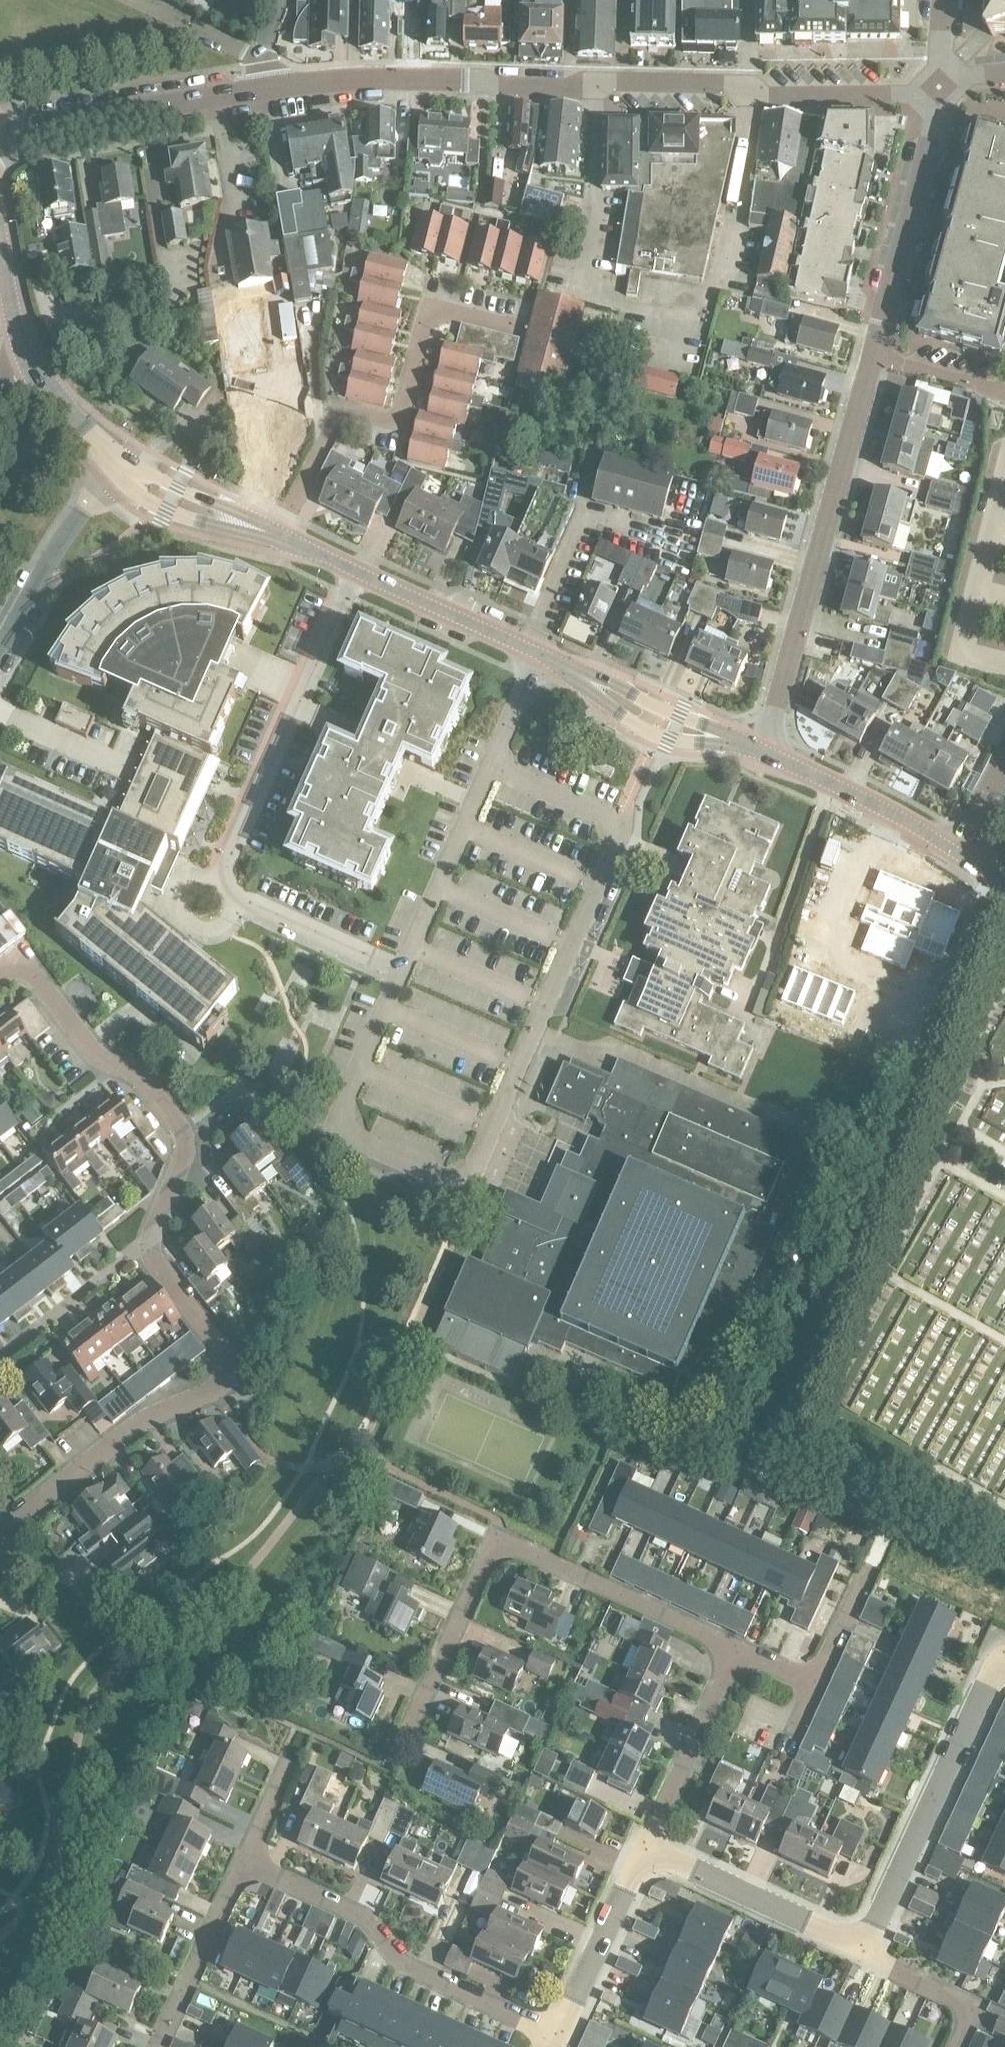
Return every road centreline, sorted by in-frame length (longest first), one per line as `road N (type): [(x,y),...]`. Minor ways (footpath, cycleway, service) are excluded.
road 1 (residential): [(622,825),(466,1189),(335,1130),(405,968)]
road 2 (residential): [(401,1748),(500,1539),(740,1650)]
road 3 (residential): [(0,1541),(23,1513),(143,1420),(237,1373),(157,1264),(152,1240)]
road 4 (residential): [(941,88),(778,96),(749,83),(492,87)]
road 5 (residential): [(766,752),(875,356)]
road 6 (residential): [(281,533),(341,414),(395,421),(427,314),(448,310),(512,325)]
road 7 (residential): [(559,2037),(404,1966),(366,1918),(244,1863)]
road 8 (residential): [(152,1240),(184,1161),(185,1136),(138,1077),(98,1058),(21,958)]
road 9 (residential): [(357,572),(221,883)]
road 10 (residential): [(864,1949),(996,1670),(1004,1666)]
road 11 (residential): [(875,356),(941,88)]
road 12 (residential): [(0,138),(269,89)]
road 13 (tertiary): [(538,655),(657,735),(766,752)]
road 14 (tertiary): [(766,752),(538,655)]
road 15 (residential): [(645,1849),(864,1949)]
road 16 (residential): [(1004,476),(961,654),(1004,664)]
road 17 (residential): [(492,87),(470,78),(269,89)]
road 18 (residential): [(645,1849),(740,1650)]
road 19 (residential): [(405,968),(490,768)]
road 20 (tertiary): [(958,853),(766,752)]
road 21 (unclassified): [(0,649),(83,512),(117,478)]
road 22 (residential): [(559,2037),(645,1849)]
road 23 (residential): [(740,1650),(811,1680),(871,1567)]
road 24 (residential): [(158,2046),(244,1863)]
road 25 (tertiary): [(538,655),(357,572)]
road 26 (residential): [(0,1357),(152,1240)]
road 27 (residential): [(232,899),(405,968)]
road 28 (tertiary): [(117,478),(167,513),(278,539)]
road 29 (residential): [(957,2046),(975,2009),(864,1949)]
road 30 (tertiary): [(281,533),(132,464)]
road 31 (residential): [(622,825),(490,768)]
road 32 (tertiary): [(33,370),(15,324),(0,235)]
road 33 (residential): [(221,883),(189,888),(182,906),(190,924),(218,929),(232,915),(232,899)]
road 34 (residential): [(875,356),(1004,389)]
road 35 (residential): [(490,768),(538,655)]

